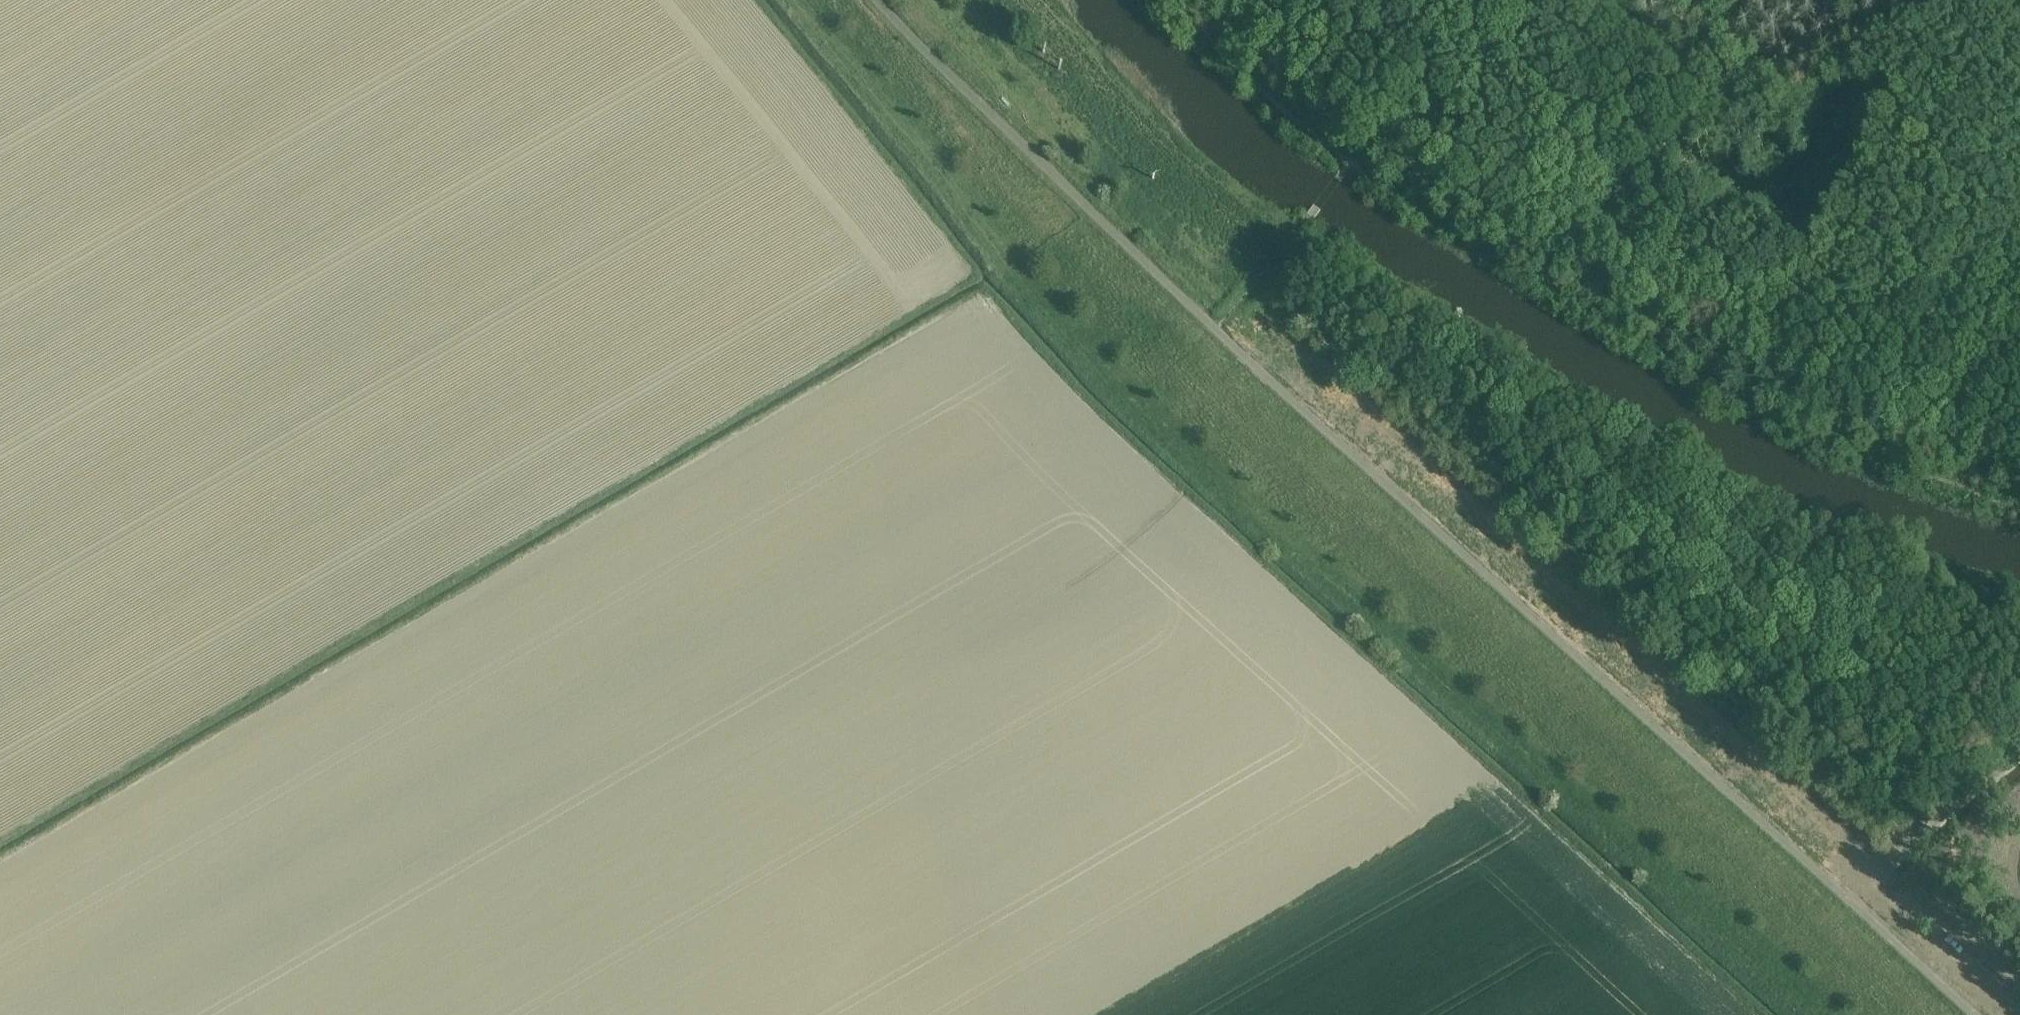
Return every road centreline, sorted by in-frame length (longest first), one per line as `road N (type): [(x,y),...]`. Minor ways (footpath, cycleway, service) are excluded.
road 1 (unclassified): [(1968,1014),(1141,259),(881,0)]

